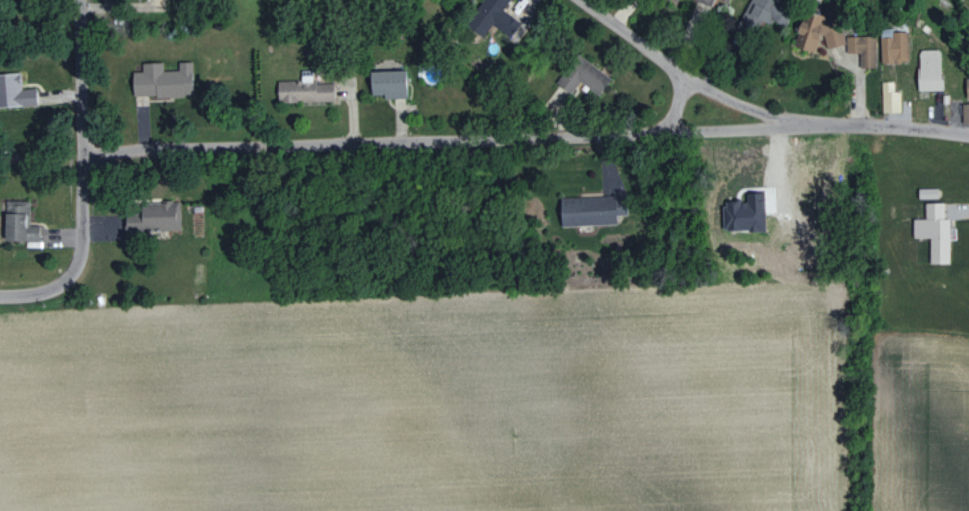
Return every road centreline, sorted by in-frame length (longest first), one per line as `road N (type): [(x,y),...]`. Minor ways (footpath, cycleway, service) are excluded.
road 1 (residential): [(681,73),(671,113),(636,133),(83,154)]
road 2 (residential): [(968,131),(786,121),(681,73)]
road 3 (residential): [(83,154),(80,252),(72,273),(55,290),(0,298)]
road 4 (residential): [(83,154),(80,0)]
road 5 (residential): [(578,0),(681,73)]

